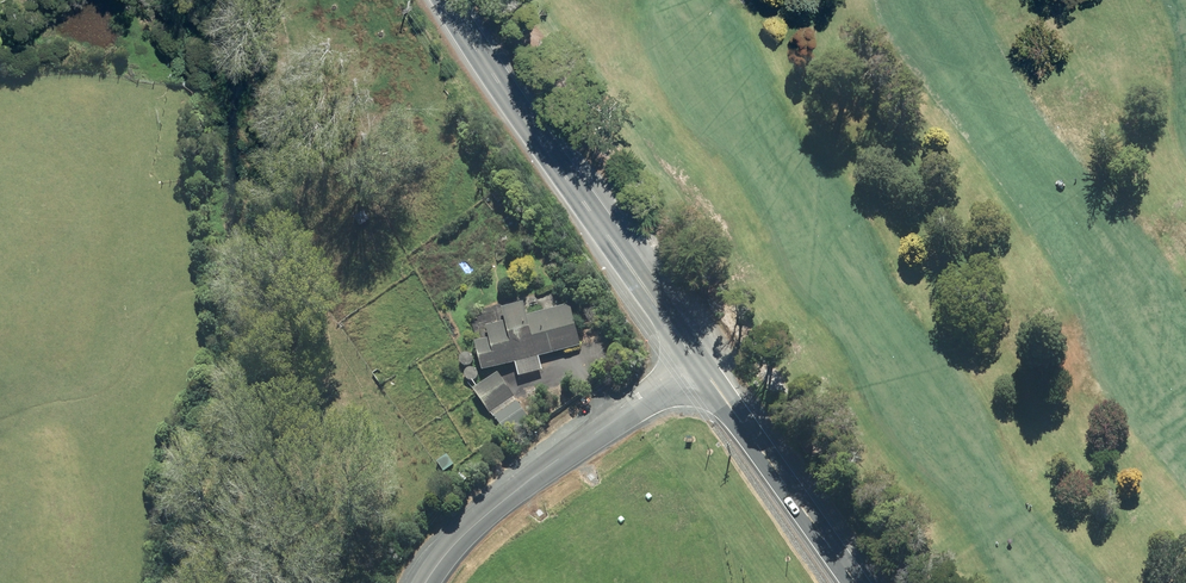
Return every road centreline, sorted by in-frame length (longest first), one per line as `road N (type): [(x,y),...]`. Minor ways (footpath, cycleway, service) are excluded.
road 1 (secondary): [(699,363),(453,0)]
road 2 (residential): [(425,582),(463,535),(532,477),(699,363)]
road 3 (secondary): [(856,582),(699,363)]

